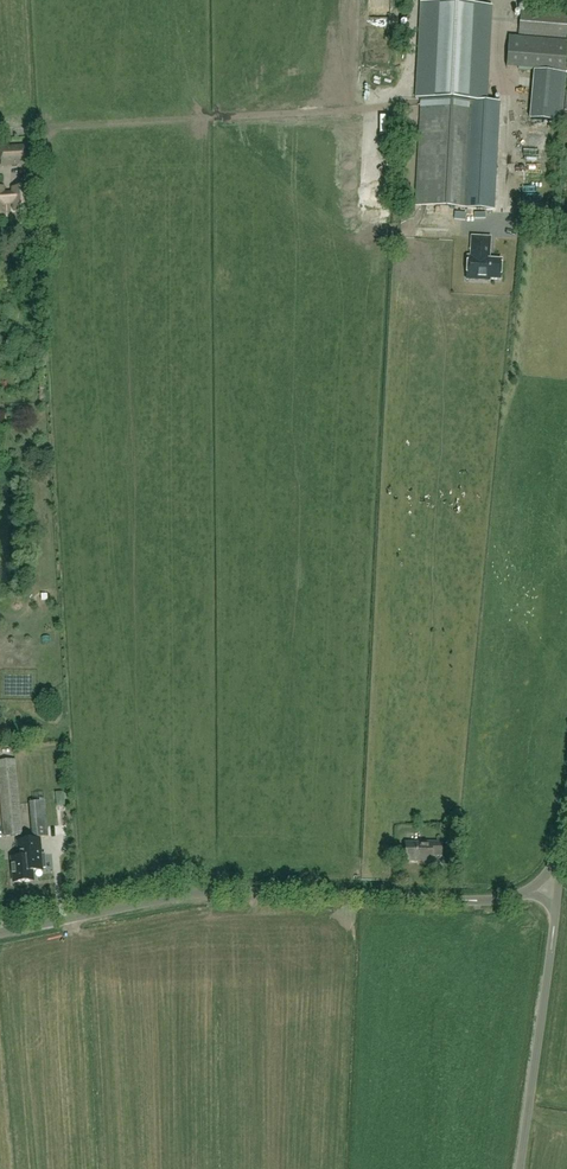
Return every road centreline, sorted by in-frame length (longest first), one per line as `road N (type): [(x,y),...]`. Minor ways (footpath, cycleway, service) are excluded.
road 1 (unclassified): [(0,934),(208,894),(477,902),(524,893)]
road 2 (unclassified): [(520,1168),(556,913)]

